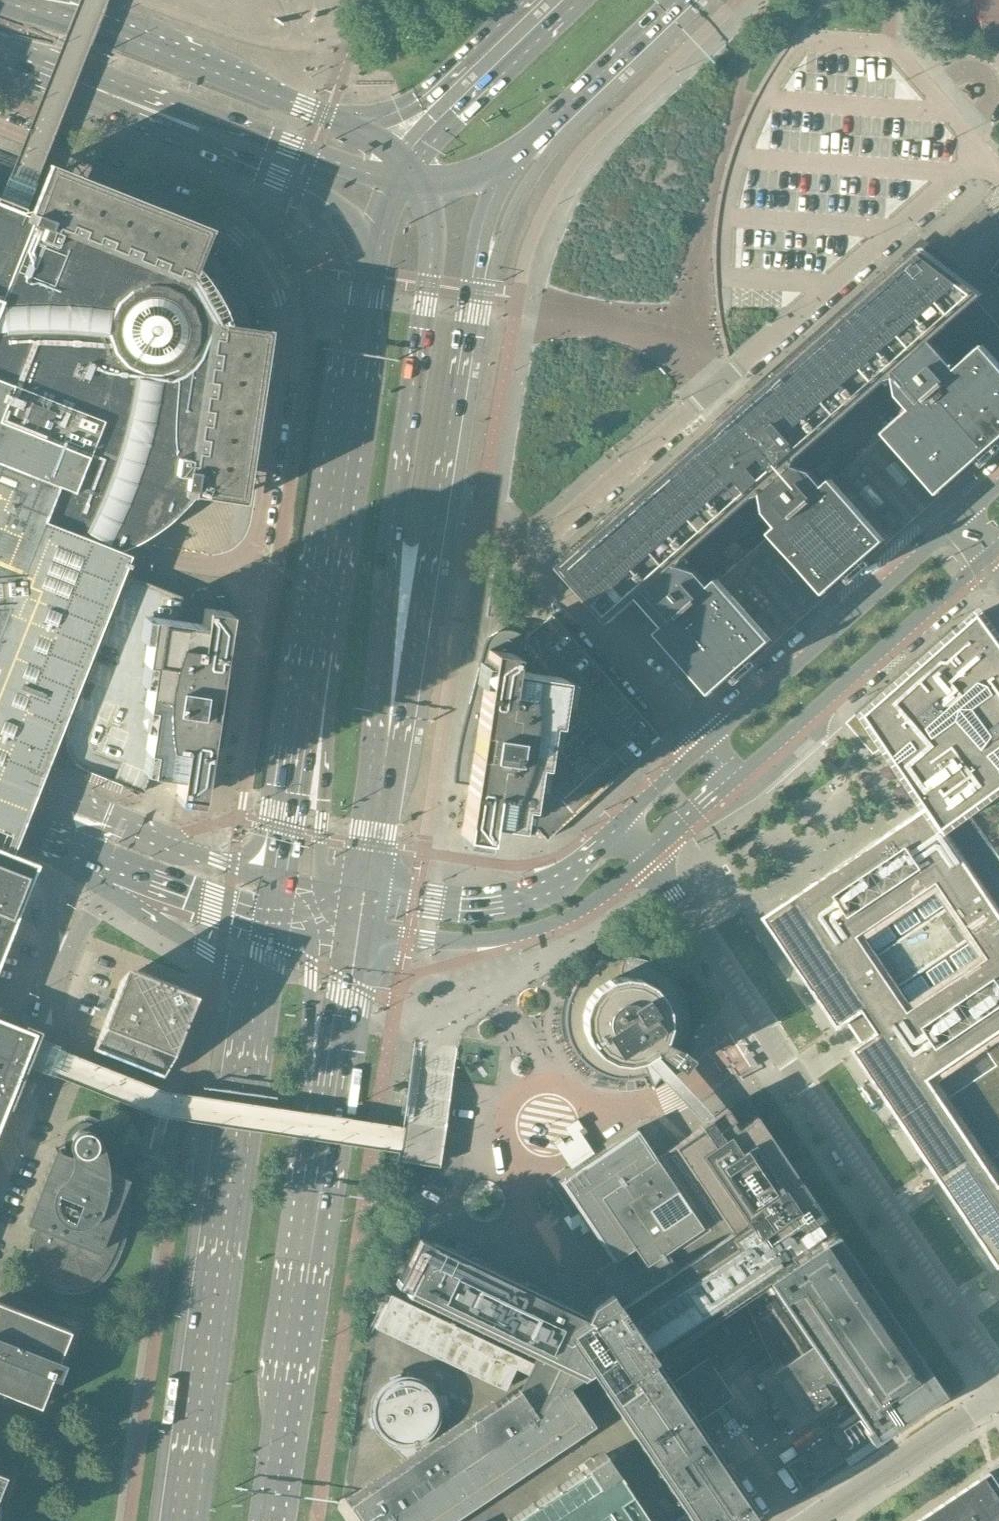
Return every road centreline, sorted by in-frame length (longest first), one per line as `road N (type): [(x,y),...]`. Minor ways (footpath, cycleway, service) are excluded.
road 1 (residential): [(705,746),(533,565),(541,539),(981,154)]
road 2 (residential): [(131,560),(216,566),(252,538),(279,387),(278,309),(246,238),(226,217),(0,124)]
road 3 (residential): [(998,1378),(648,857)]
road 4 (primary): [(391,728),(414,669),(477,256),(509,166)]
road 5 (primary): [(391,728),(381,654),(430,285),(433,229),(423,190)]
road 6 (primary): [(258,996),(185,1520)]
road 7 (primary): [(32,67),(78,100),(313,196),(355,228),(374,263)]
road 8 (primary): [(32,67),(88,75),(402,189)]
road 9 (primary): [(272,1520),(315,1158)]
road 10 (residential): [(965,518),(705,746)]
road 11 (primary): [(374,263),(322,604)]
road 12 (residential): [(736,779),(992,553)]
road 13 (residential): [(361,934),(406,941),(506,938),(610,889),(648,857)]
road 14 (primary): [(322,604),(336,671),(323,823),(328,888)]
road 15 (primary): [(322,604),(278,883)]
road 16 (residential): [(621,822),(552,885),(507,902),(459,908),(368,893)]
road 17 (primary): [(342,120),(81,20)]
road 18 (unclassified): [(30,789),(32,754),(104,575),(131,560)]
road 19 (primary): [(509,166),(687,0)]
road 20 (primary): [(315,1158),(338,1081),(361,934)]
road 21 (residential): [(813,1520),(998,1393)]
road 22 (primary): [(315,1158),(309,937)]
road 23 (unclassified): [(49,966),(42,1031),(0,1145)]
road 24 (unclassified): [(121,884),(218,953),(258,996)]
road 25 (primary): [(368,893),(391,728)]
road 26 (unclassified): [(278,883),(128,826)]
road 27 (unclassified): [(134,871),(271,923)]
road 28 (residential): [(890,47),(981,154)]
road 29 (primary): [(463,83),(342,120)]
road 30 (unclassified): [(62,841),(49,966)]
road 31 (primary): [(553,0),(463,83)]

